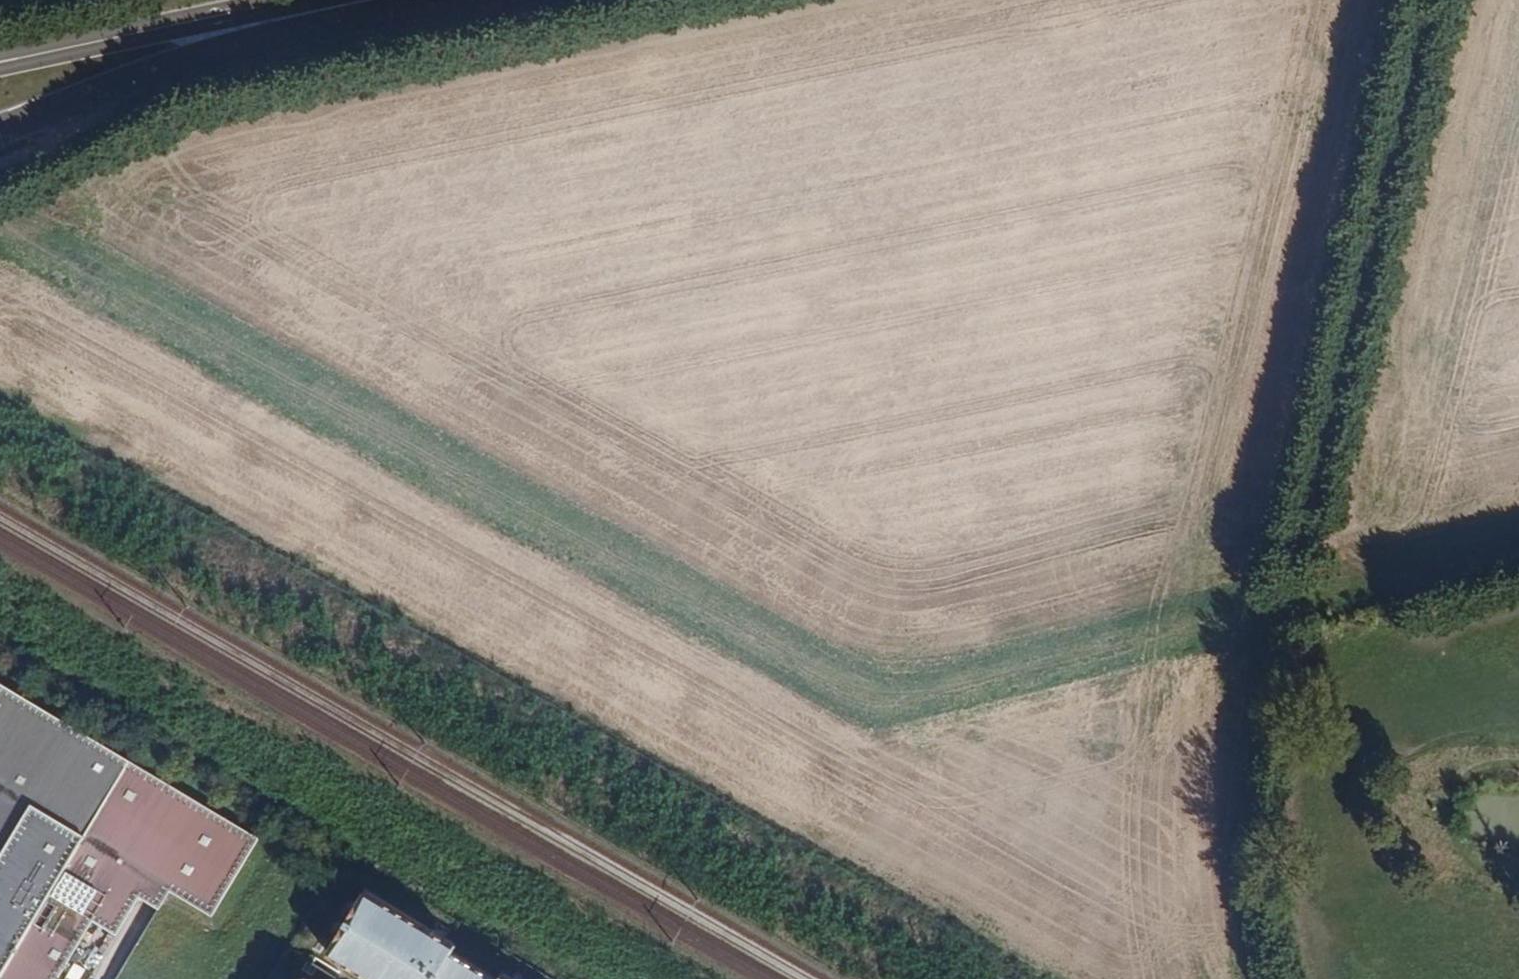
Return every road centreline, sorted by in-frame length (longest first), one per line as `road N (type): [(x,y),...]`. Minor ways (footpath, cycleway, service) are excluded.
road 1 (track): [(1264,978),(1246,928),(1242,842),(1426,0)]
road 2 (primary): [(0,134),(179,62),(440,0)]
road 3 (primary): [(280,4),(0,70)]
road 4 (unclassified): [(280,4),(243,4),(0,55)]
road 5 (track): [(1310,533),(1369,566),(1412,574),(1518,548)]

